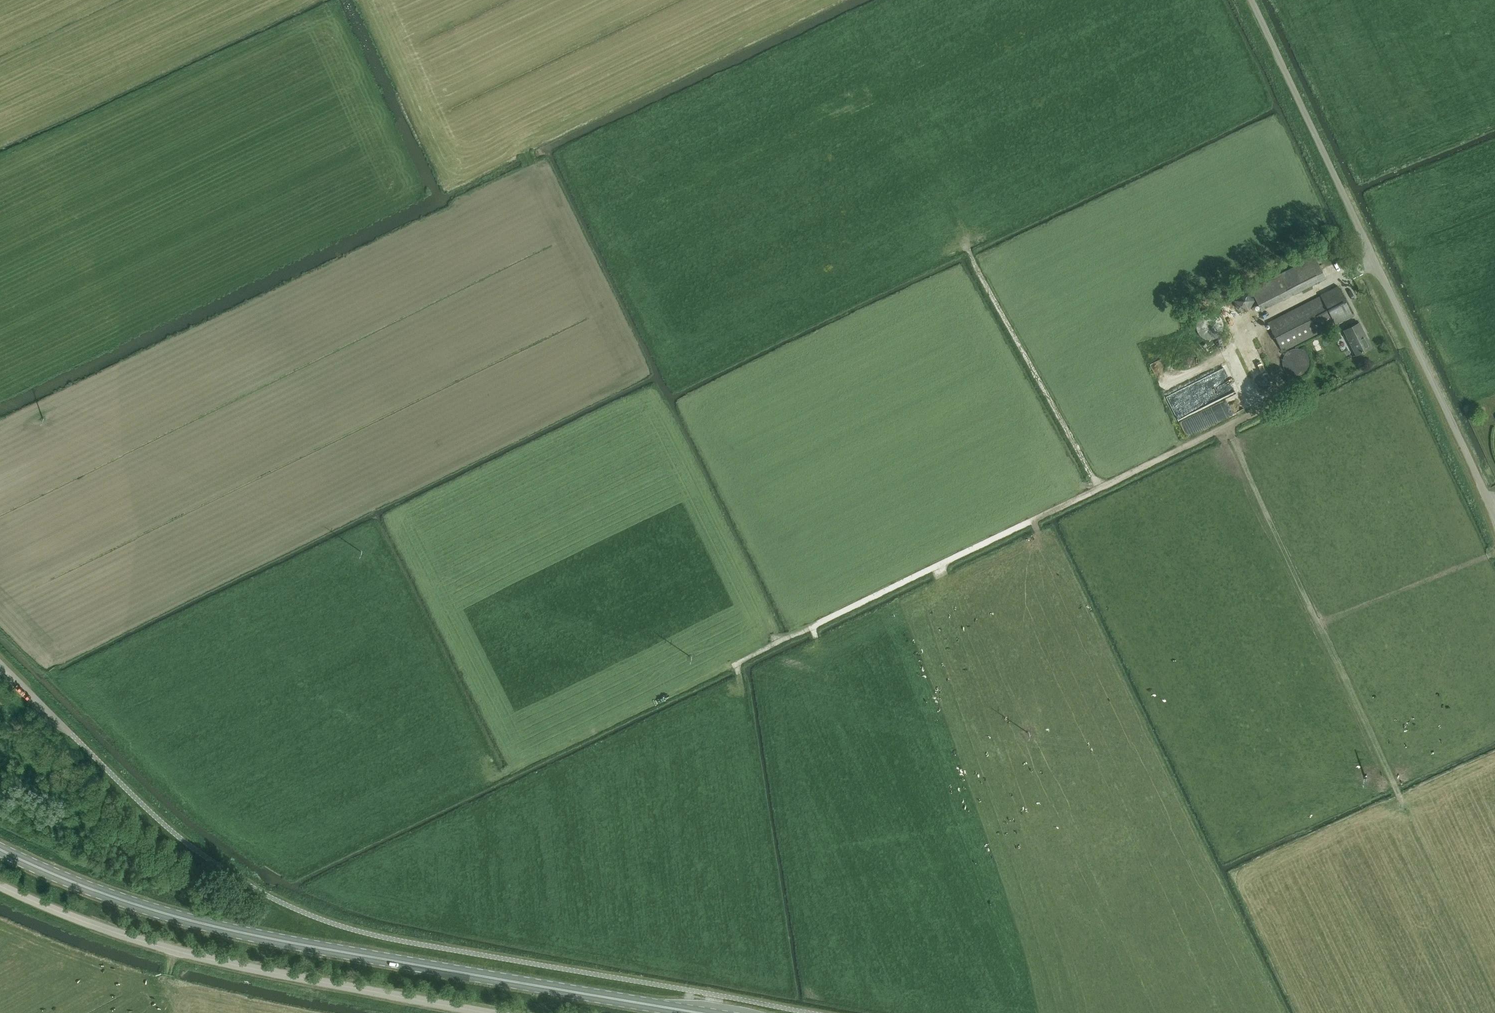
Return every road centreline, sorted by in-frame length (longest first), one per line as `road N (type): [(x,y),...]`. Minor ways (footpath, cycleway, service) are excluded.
road 1 (primary): [(697,1012),(197,925),(0,852)]
road 2 (unclassified): [(1491,505),(1251,0)]
road 3 (unclassified): [(488,1012),(202,958),(0,886)]

